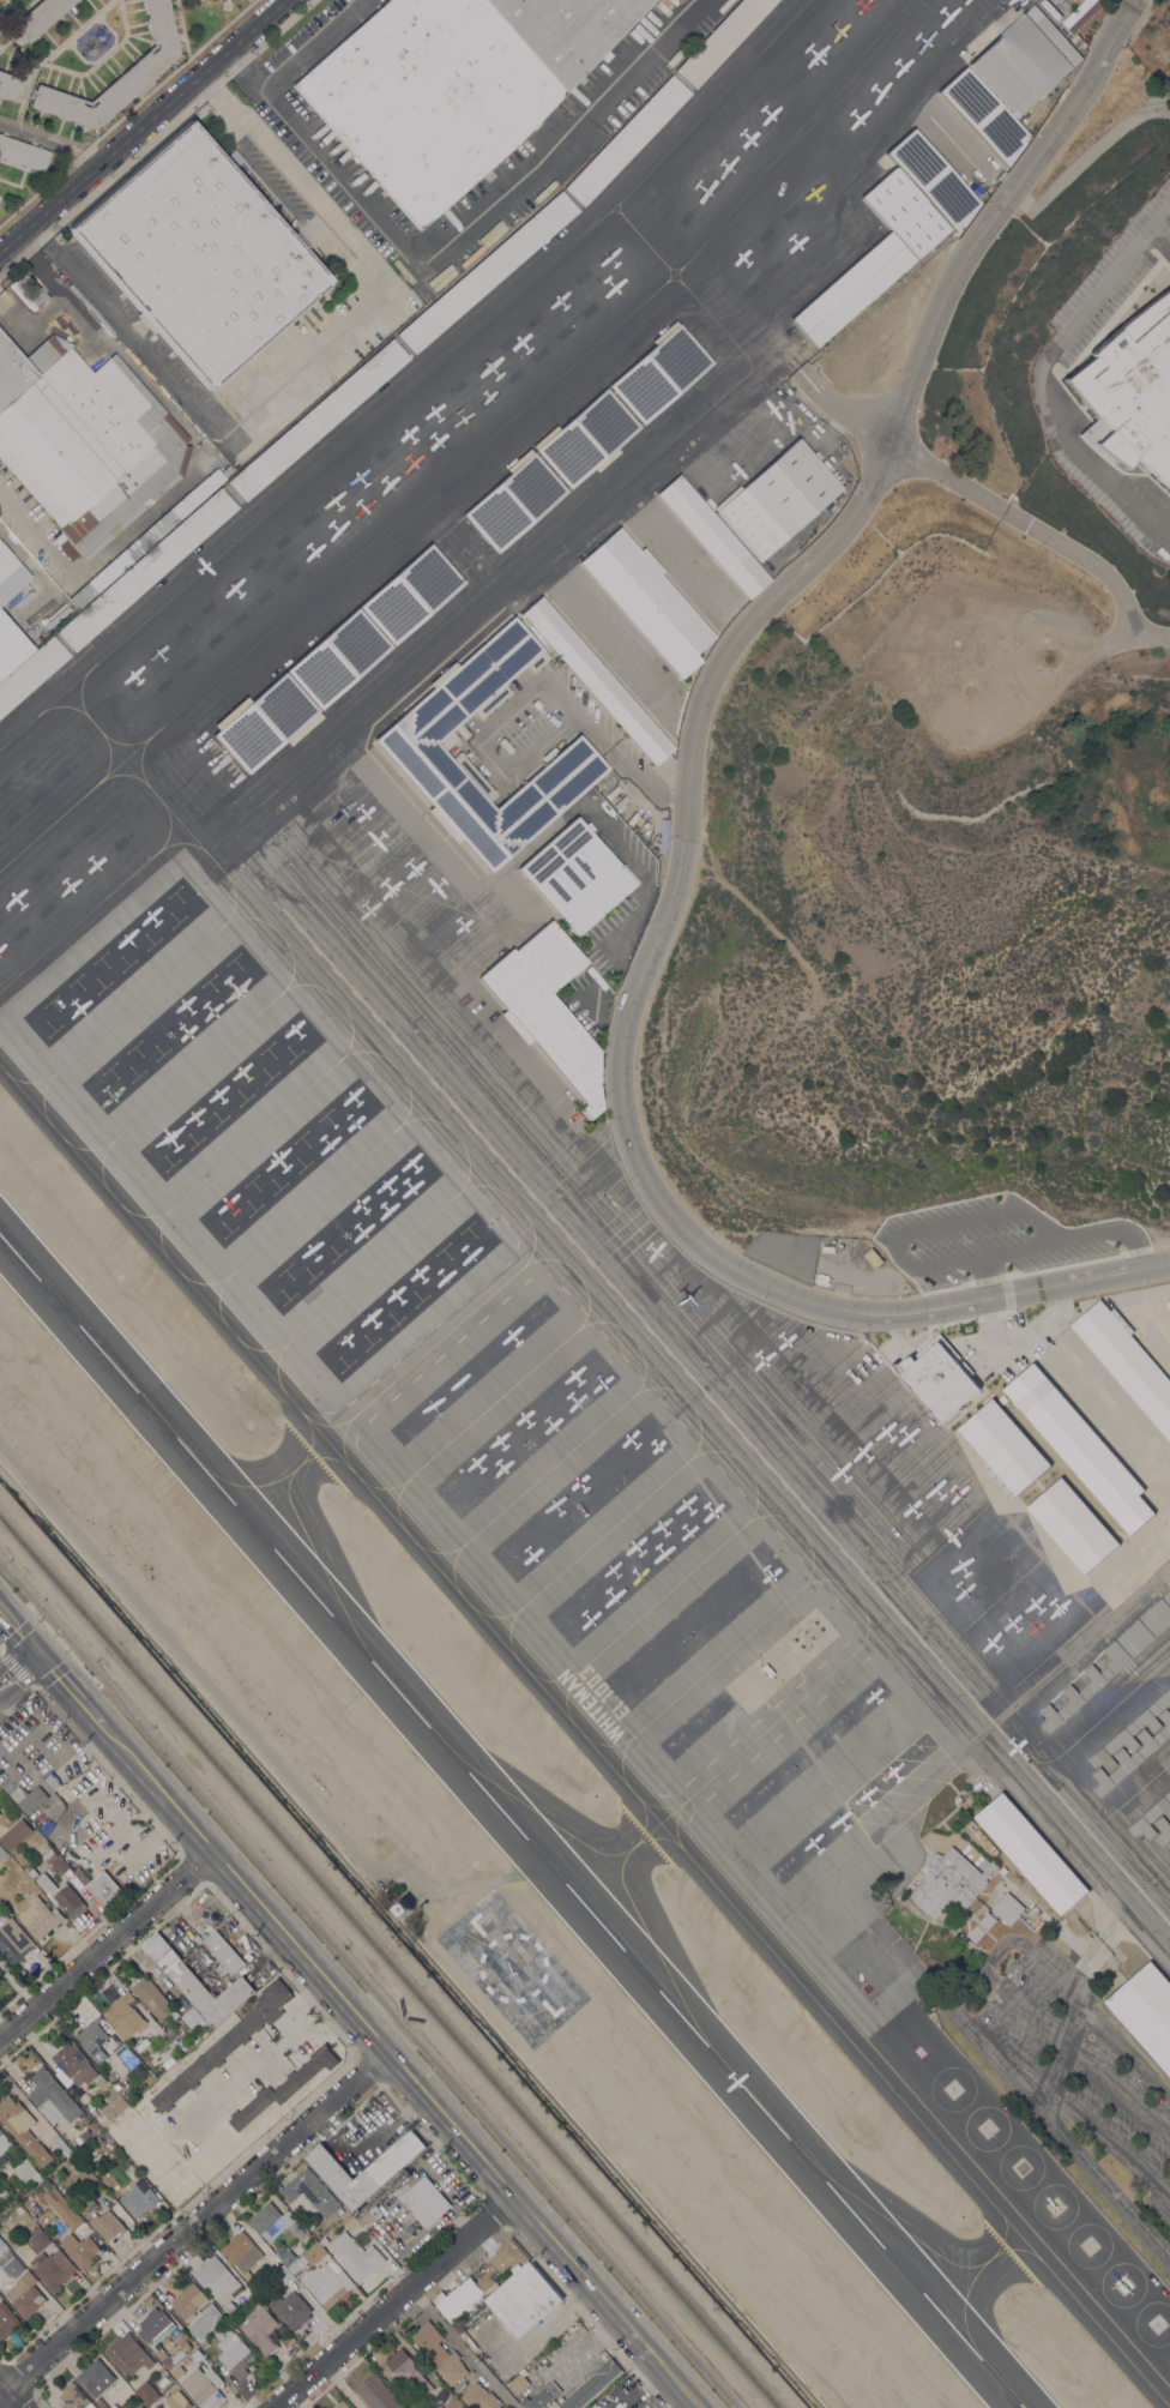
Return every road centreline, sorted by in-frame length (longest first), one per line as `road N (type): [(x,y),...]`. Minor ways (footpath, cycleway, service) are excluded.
road 1 (residential): [(1133,0),(1081,96),(957,272),(874,481),(848,526),(752,618),(713,672),(693,736),(677,887),(628,1009),(620,1082),(633,1149),(665,1211),(742,1274),(819,1305),(916,1312),(1169,1263)]
road 2 (primary): [(694,2407),(99,1726)]
road 3 (residential): [(382,2054),(0,2398)]
road 4 (residential): [(791,362),(819,393),(889,443),(1094,565),(1115,583),(1135,638),(1169,637)]
road 5 (tertiary): [(281,0),(0,250)]
road 6 (residential): [(508,2197),(271,2407)]
road 7 (residential): [(207,1854),(0,2041)]

